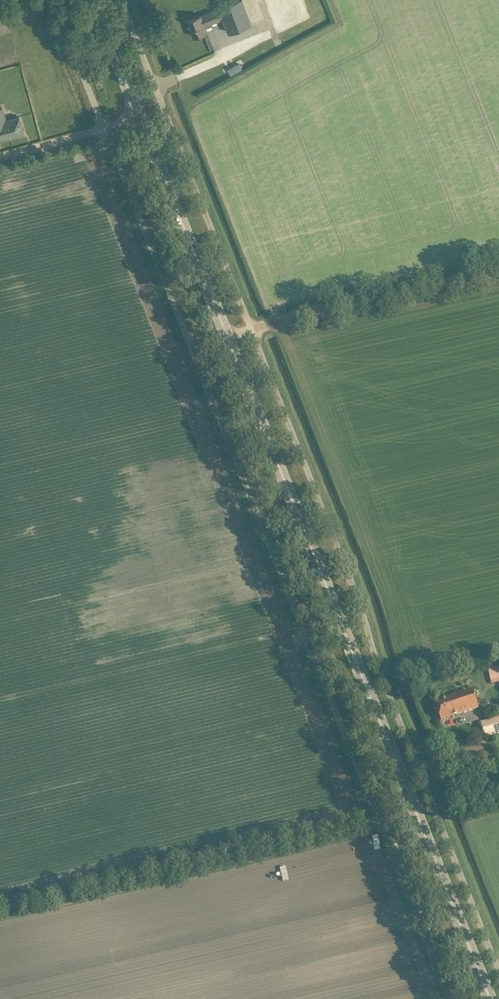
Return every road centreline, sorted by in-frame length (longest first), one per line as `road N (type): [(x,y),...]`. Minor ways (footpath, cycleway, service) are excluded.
road 1 (primary): [(490,998),(227,336)]
road 2 (unclassified): [(188,347),(450,998)]
road 3 (unclassified): [(498,973),(253,329)]
road 4 (track): [(498,273),(253,329)]
road 5 (unclassified): [(253,329),(162,96)]
road 6 (primary): [(227,336),(137,110)]
road 7 (unclassified): [(188,347),(103,129)]
road 8 (unclassified): [(103,129),(52,0)]

